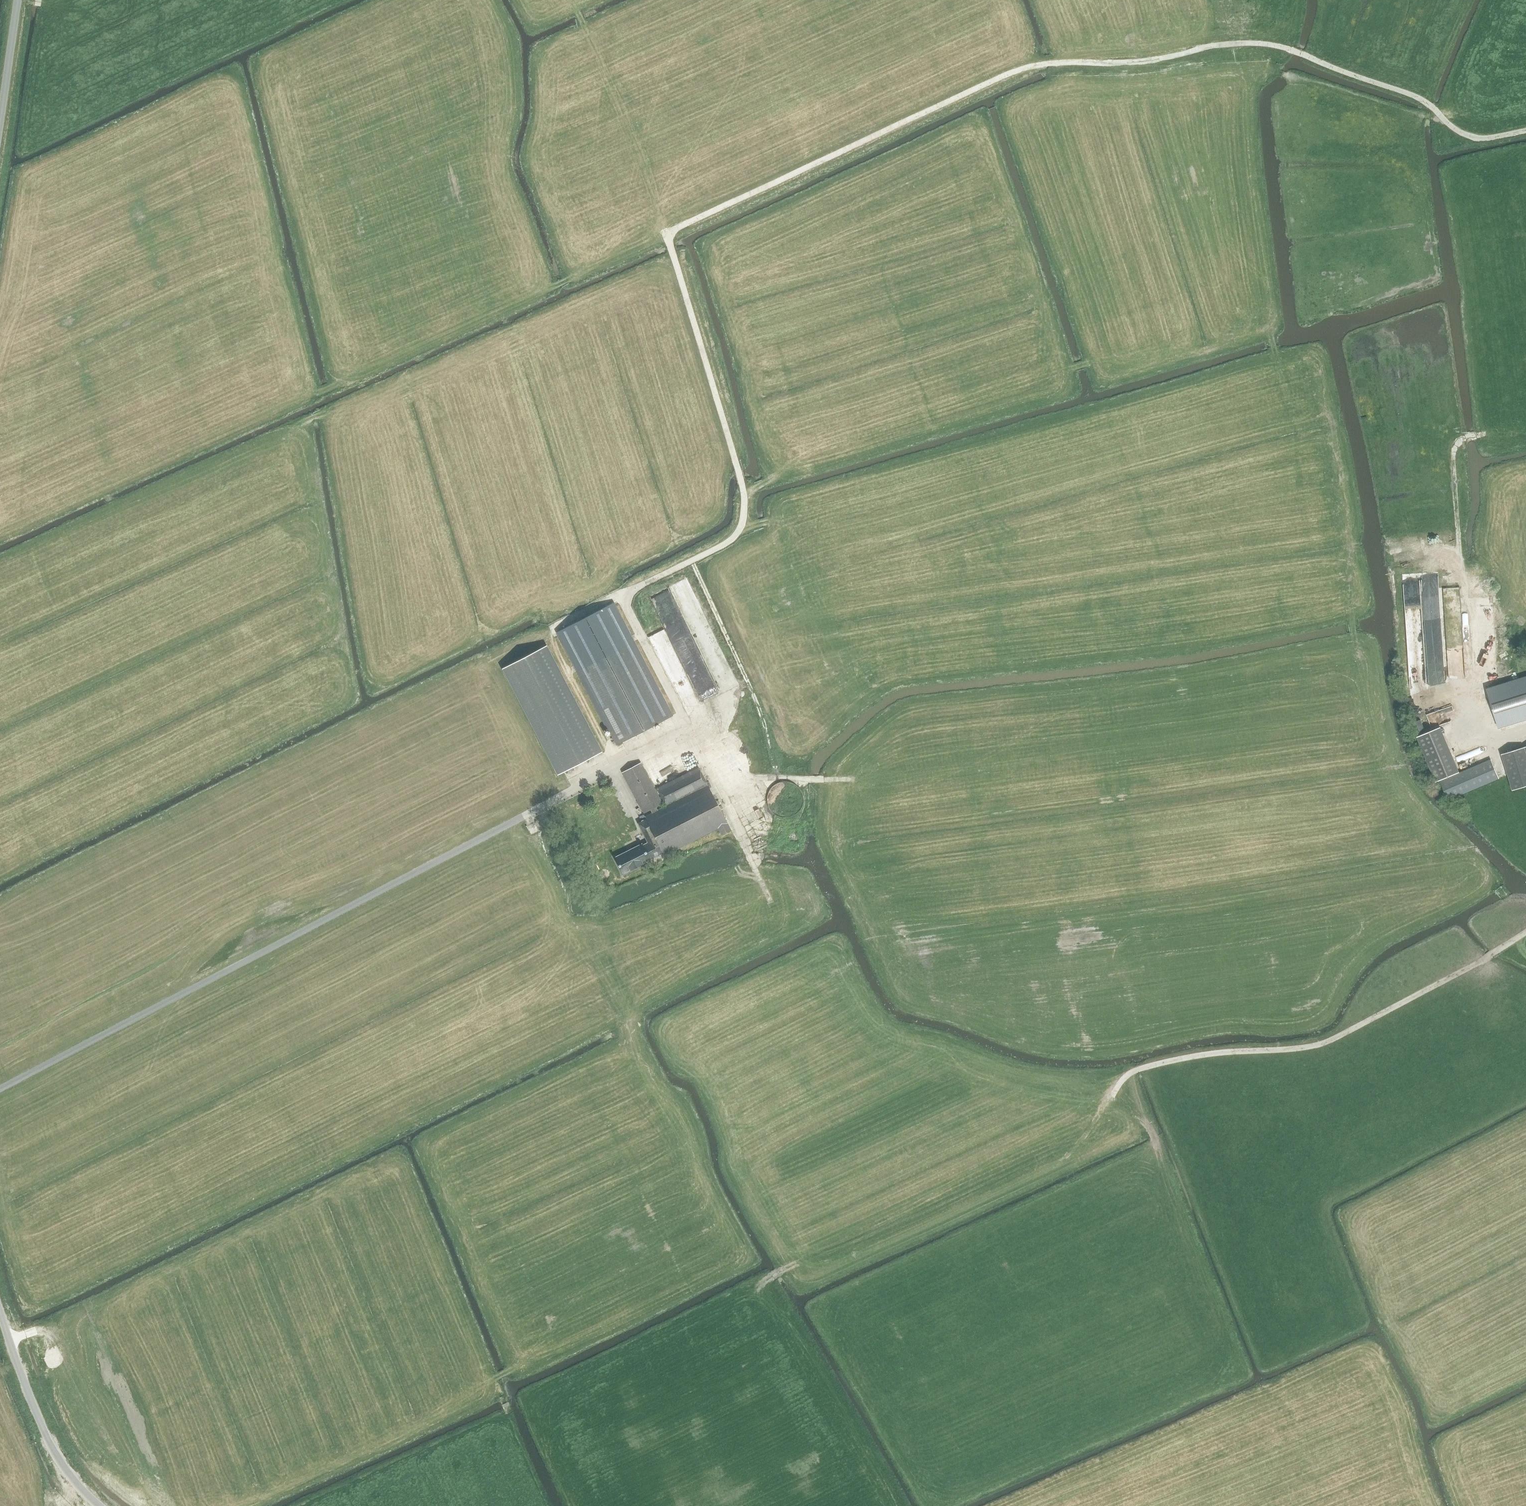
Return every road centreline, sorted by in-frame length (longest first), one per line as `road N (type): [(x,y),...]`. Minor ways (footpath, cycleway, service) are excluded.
road 1 (unclassified): [(99,1505),(53,1450),(0,1314)]
road 2 (unclassified): [(0,120),(19,0)]

